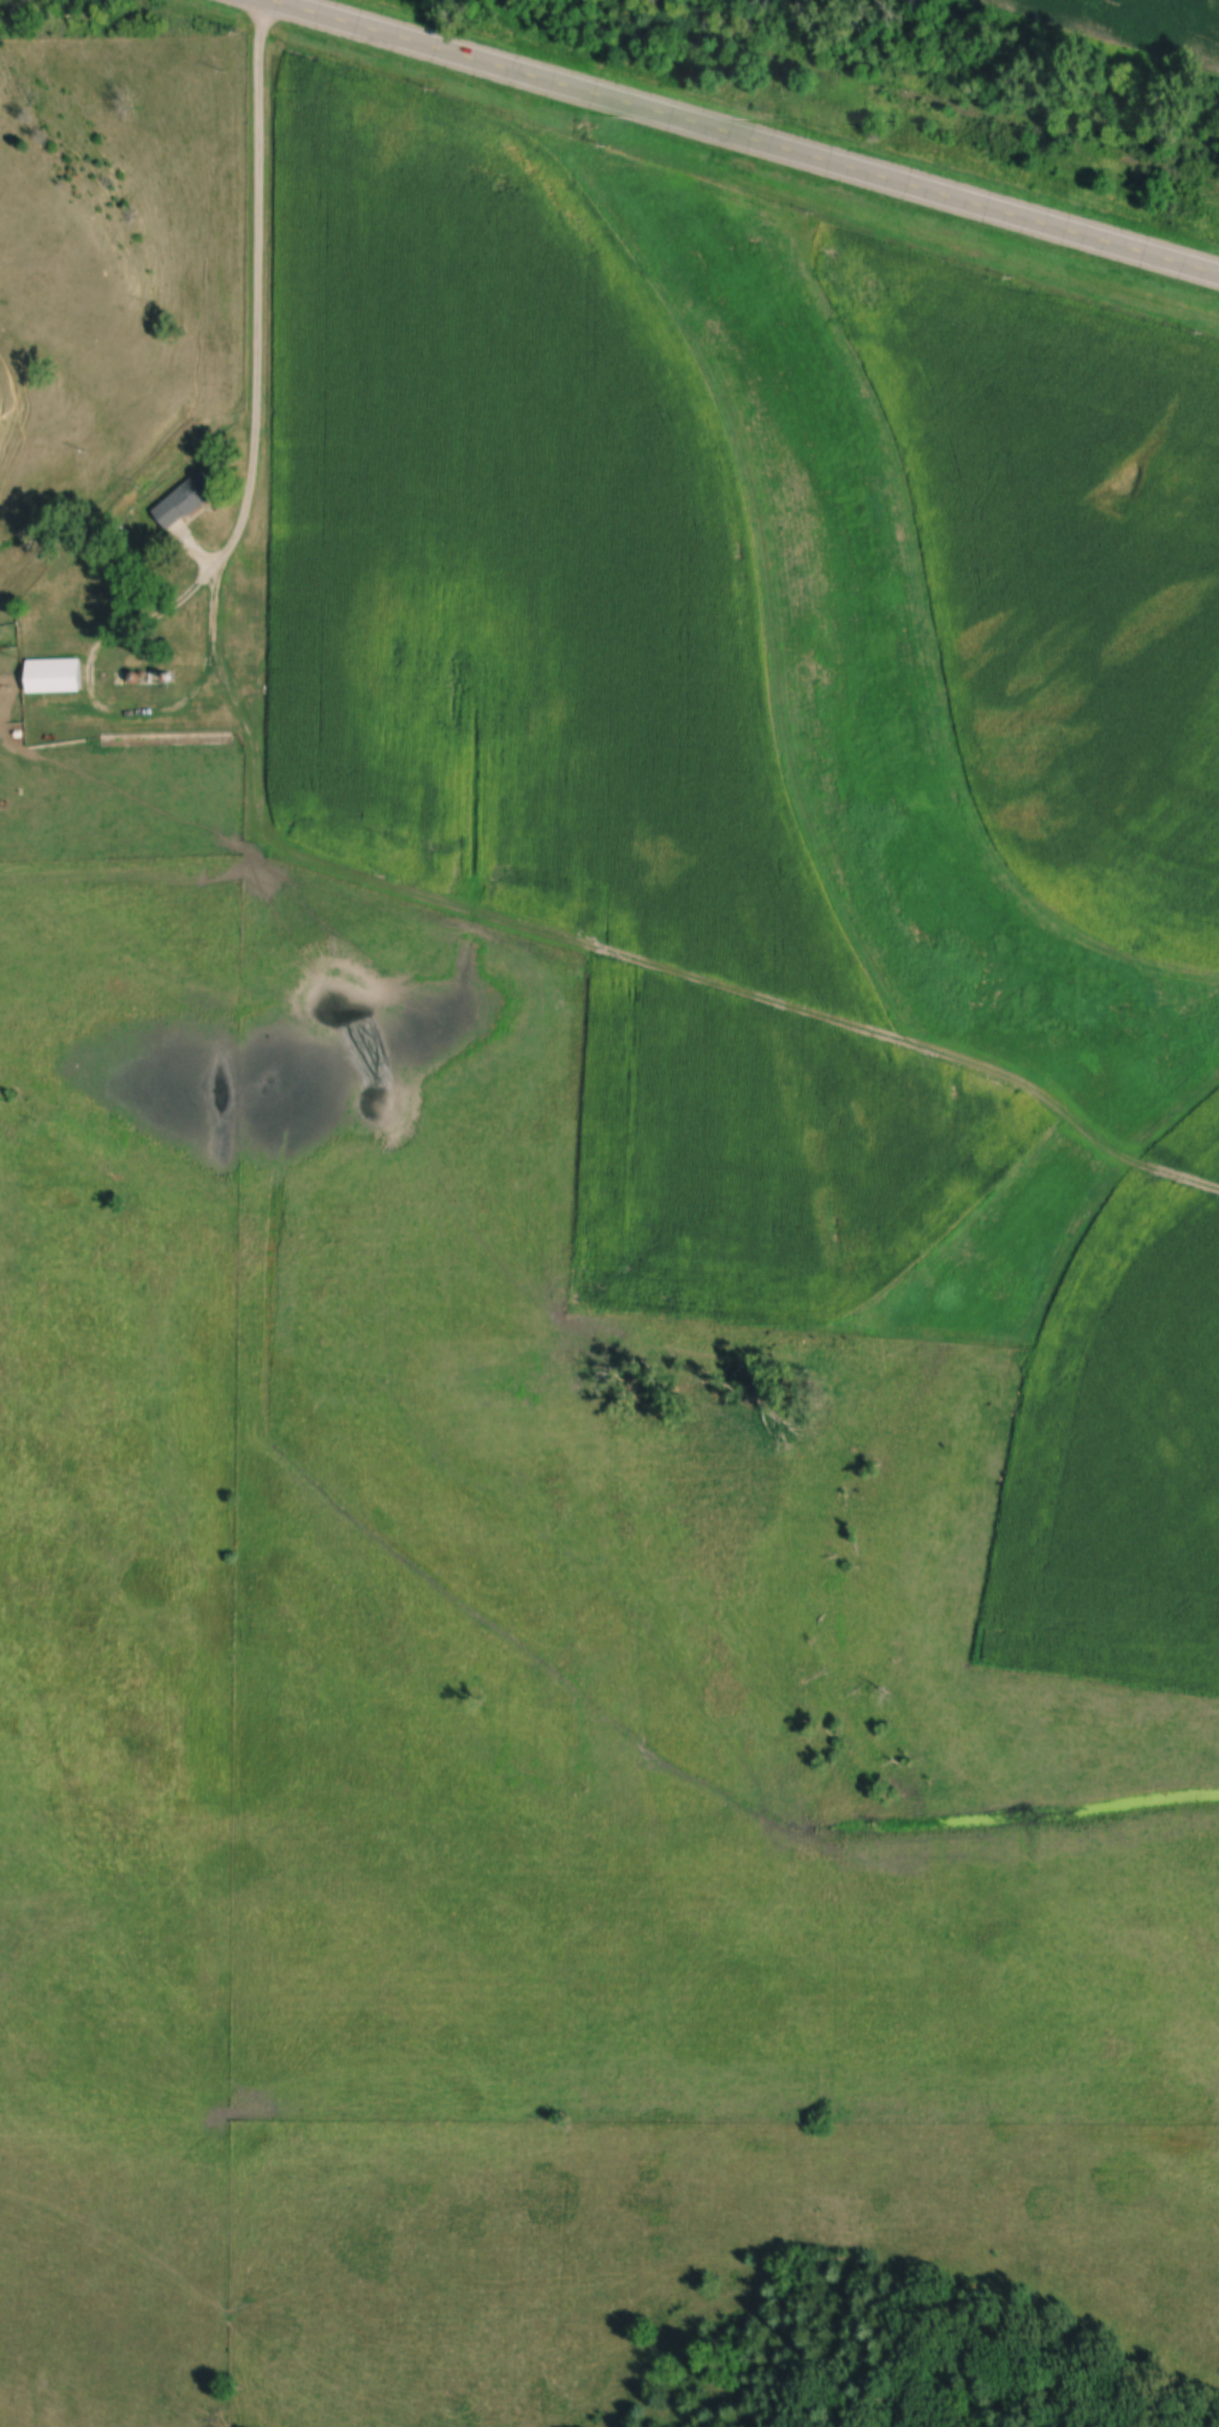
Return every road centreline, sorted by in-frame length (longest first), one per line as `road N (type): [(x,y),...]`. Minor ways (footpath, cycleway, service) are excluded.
road 1 (residential): [(1218,273),(277,0)]

